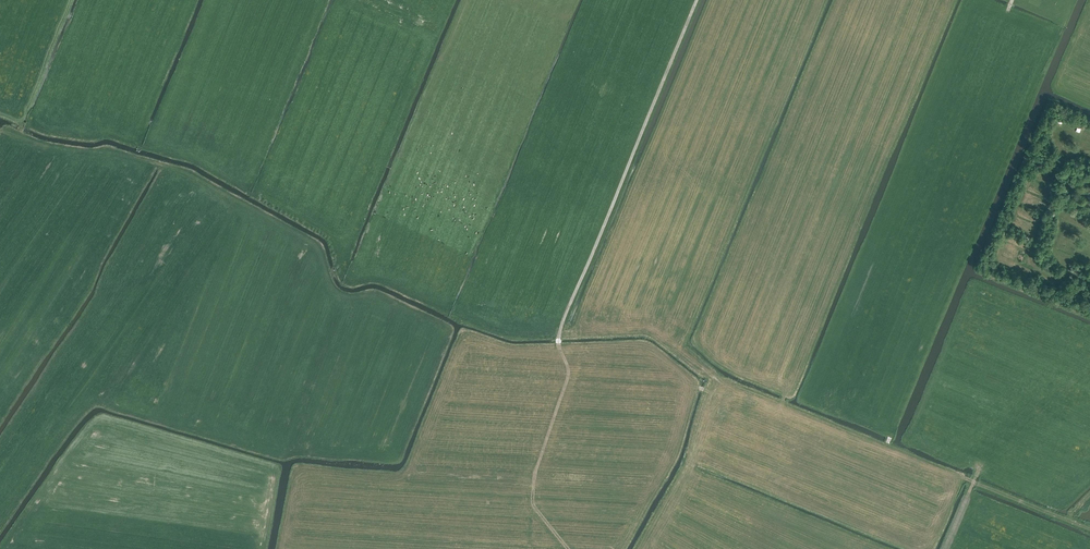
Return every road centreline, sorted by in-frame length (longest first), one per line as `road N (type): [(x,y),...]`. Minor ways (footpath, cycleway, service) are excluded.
road 1 (track): [(698,0),(559,338)]
road 2 (track): [(529,543),(536,470),(569,373),(559,338)]
road 3 (track): [(711,382),(687,462),(637,548)]
road 4 (track): [(968,480),(1089,530)]

